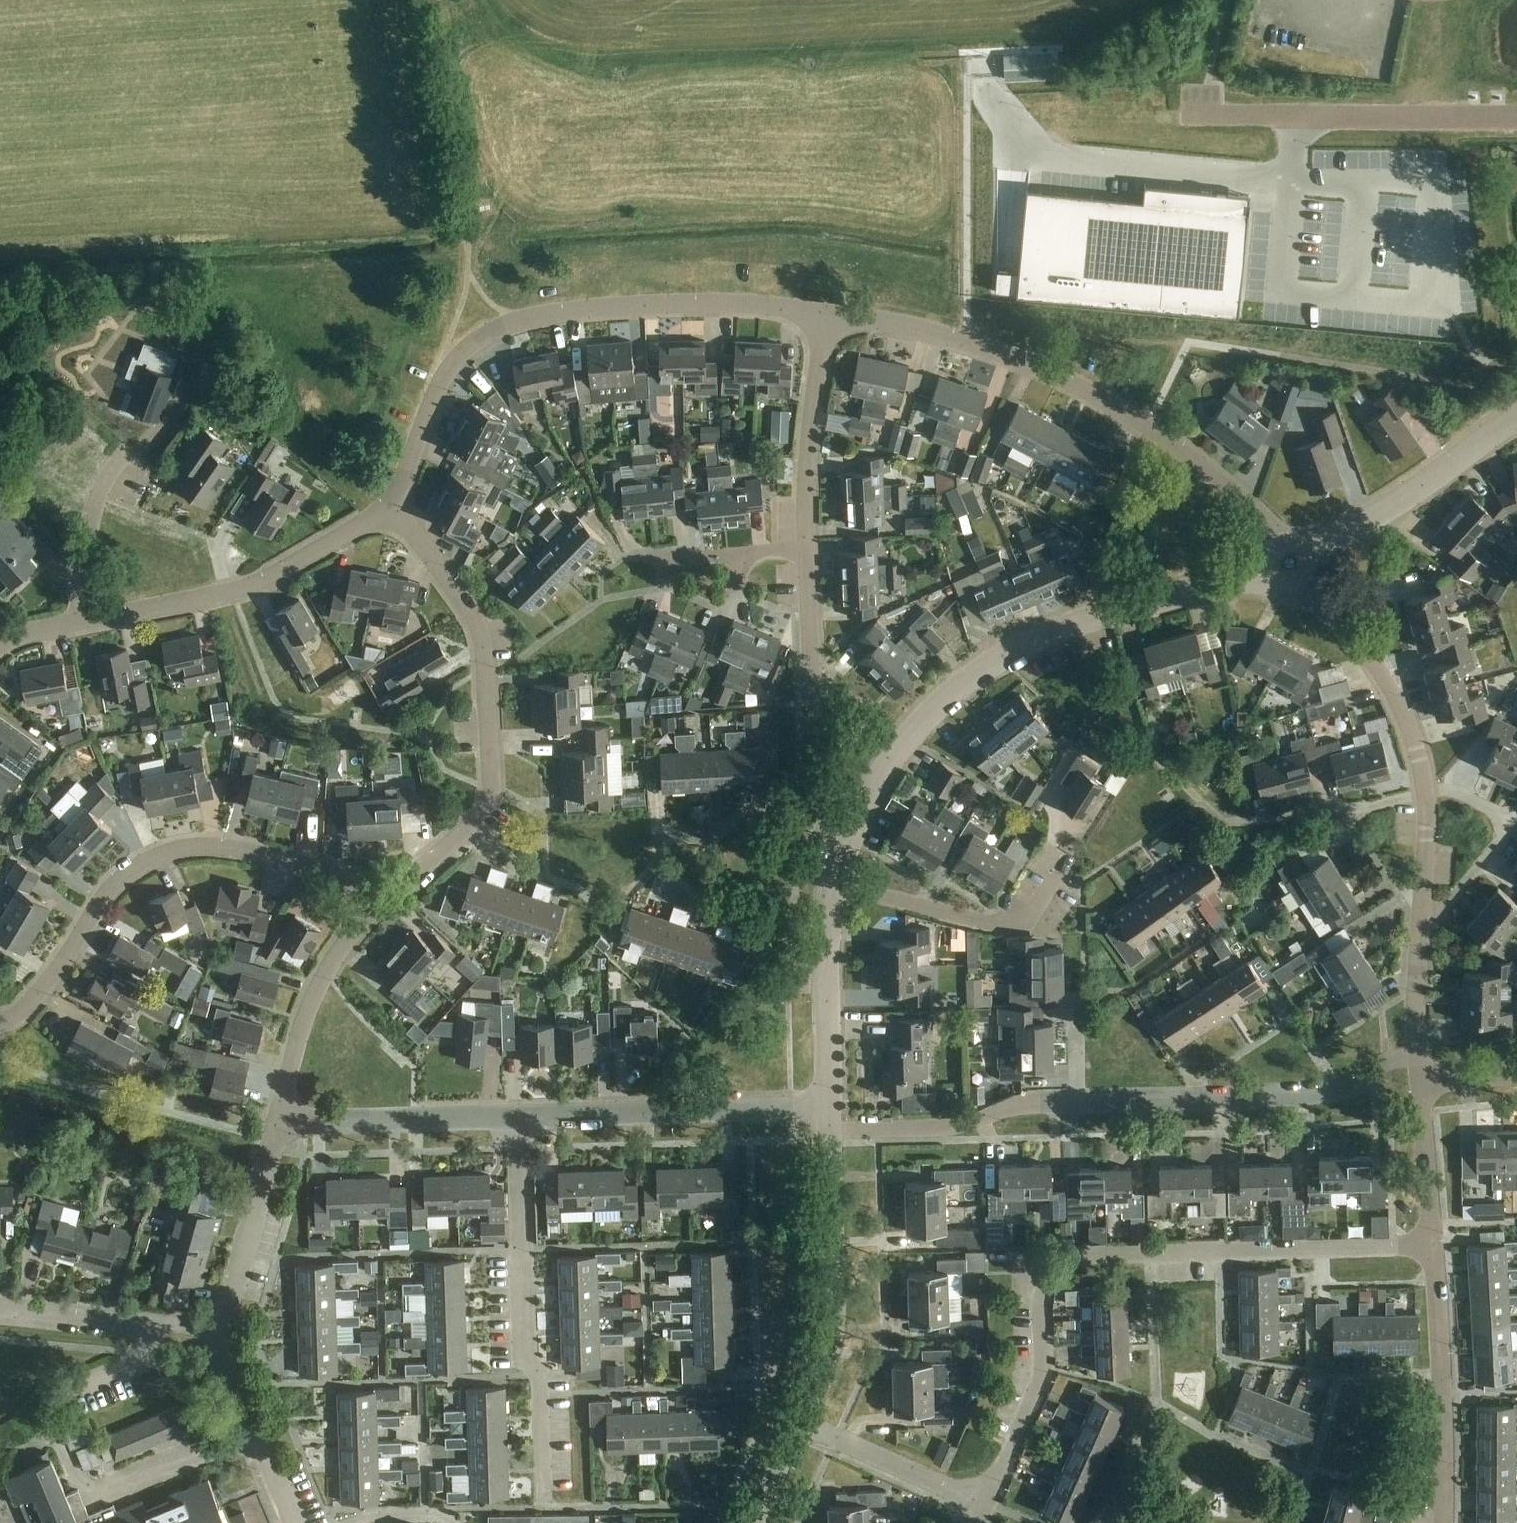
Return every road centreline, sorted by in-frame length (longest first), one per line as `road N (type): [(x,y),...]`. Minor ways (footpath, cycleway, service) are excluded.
road 1 (residential): [(987,1503),(1042,1380),(1044,1293),(1062,1265),(1082,1256),(1433,1247)]
road 2 (residential): [(391,507),(439,386),(490,328),(545,310),(636,304),(781,305),(825,314)]
road 3 (residential): [(825,314),(876,316),(1058,374),(1144,424),(1275,546)]
road 4 (residential): [(1416,1049),(1427,835),(1417,750),(1373,660),(1301,580)]
road 5 (residential): [(369,911),(487,815),(492,794),(486,664),(471,610),(391,507)]
road 6 (residential): [(369,911),(341,881),(286,860),(224,847),(170,850),(131,872),(32,1002),(10,1021),(0,1020)]
road 7 (unclassified): [(890,763),(923,720),(1006,654),(1110,614),(1271,574)]
road 8 (residential): [(543,1509),(539,1376),(524,1349),(519,1118)]
road 9 (residential): [(1078,1102),(1342,1093),(1380,1061),(1416,1049)]
road 10 (residential): [(85,618),(254,585),(391,507)]
road 11 (unclassified): [(1188,116),(1516,114)]
road 12 (residential): [(519,1118),(829,1109)]
road 13 (unclassified): [(798,1420),(826,1363),(834,1325),(830,1130)]
road 14 (residential): [(1445,1522),(1433,1247)]
road 15 (residential): [(834,886),(992,923),(1020,915),(1057,861)]
road 16 (residential): [(830,1130),(956,1126),(1028,1103),(1078,1102)]
road 17 (unclassified): [(1308,553),(1516,417)]
road 18 (residential): [(890,763),(821,709),(807,552)]
road 19 (residential): [(279,1122),(519,1118)]
road 20 (residential): [(807,552),(811,414),(825,314)]
road 21 (residential): [(279,1122),(320,986),(369,911)]
road 22 (unclassified): [(829,1109),(821,947),(834,886)]
road 23 (residential): [(219,1331),(0,1305)]
road 24 (residential): [(219,1331),(279,1122)]
road 25 (residential): [(987,1503),(798,1420)]
road 26 (residential): [(296,1522),(219,1331)]
road 27 (residential): [(622,559),(807,552)]
road 28 (residential): [(85,618),(81,566),(89,522),(124,453)]
road 29 (residential): [(1433,1247),(1419,1081)]
road 30 (unclassified): [(834,886),(850,836),(890,763)]

